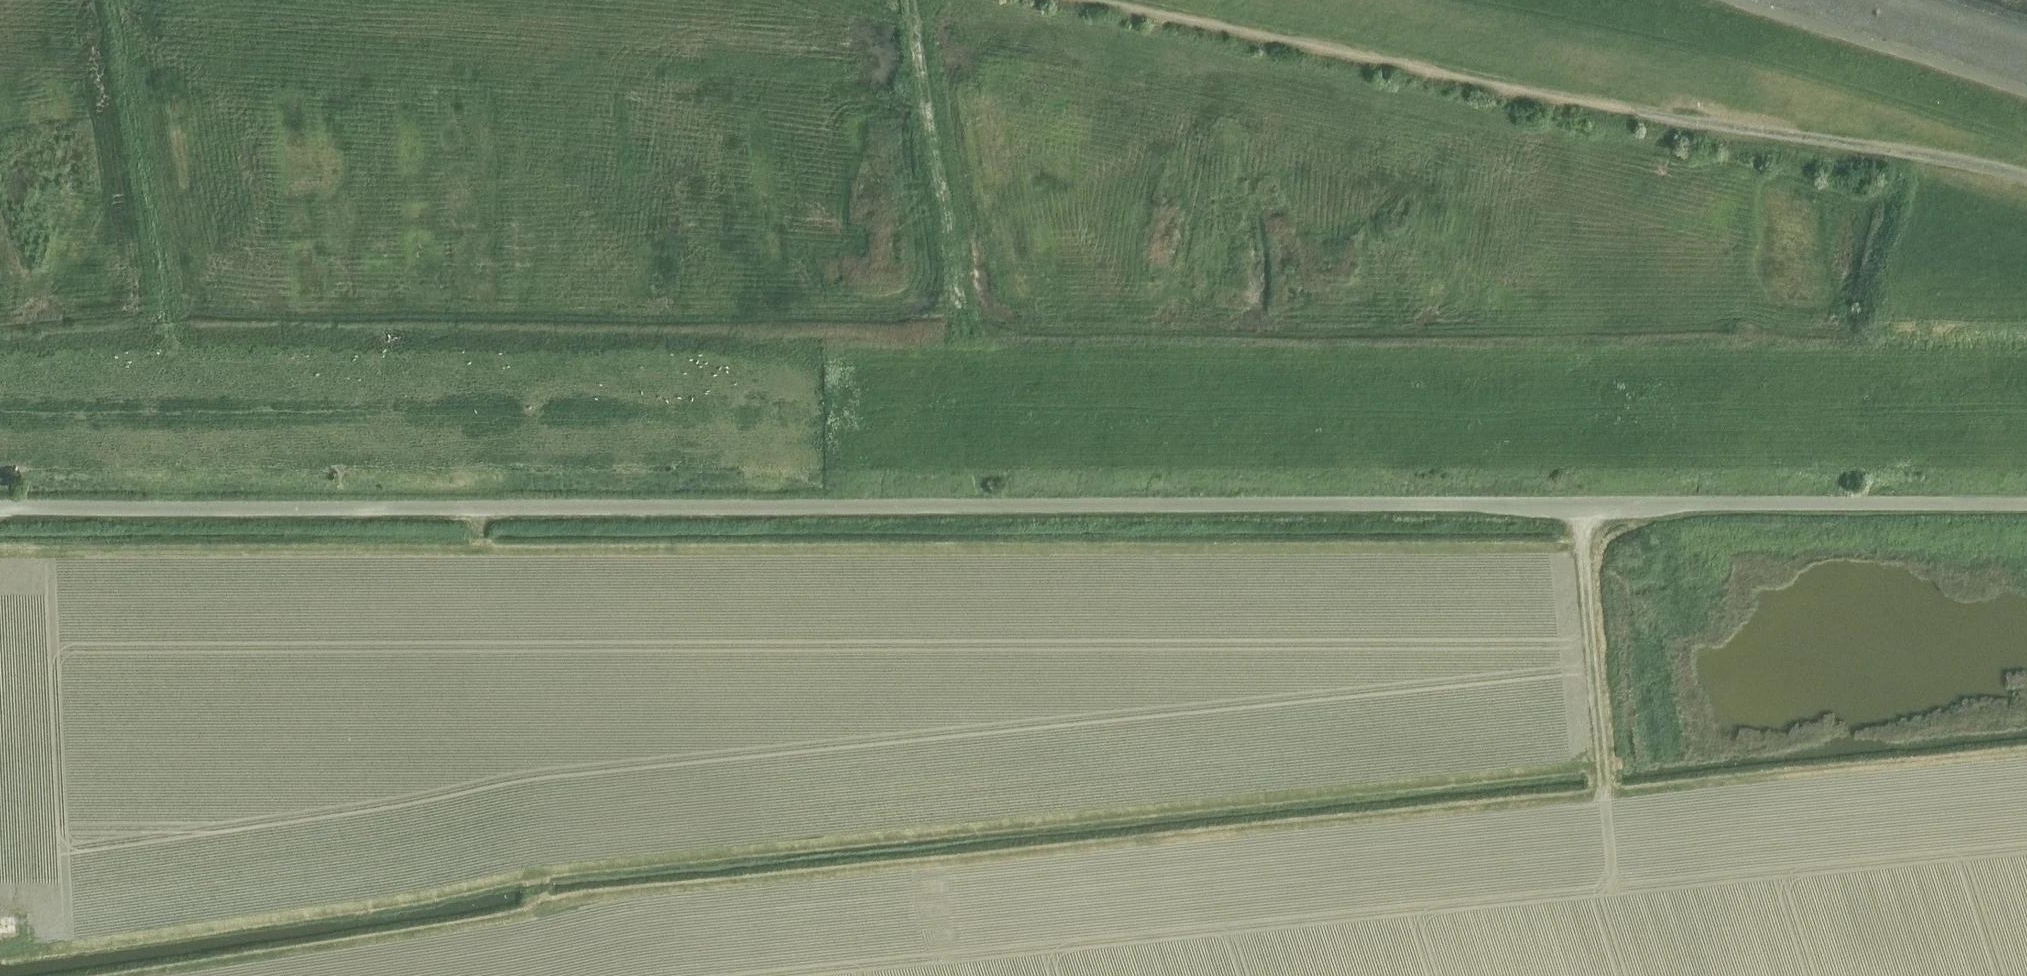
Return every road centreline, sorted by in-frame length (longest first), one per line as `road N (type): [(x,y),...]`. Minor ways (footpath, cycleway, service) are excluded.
road 1 (unclassified): [(2026,508),(0,513)]
road 2 (track): [(1098,0),(1273,42),(1661,105),(2026,178)]

